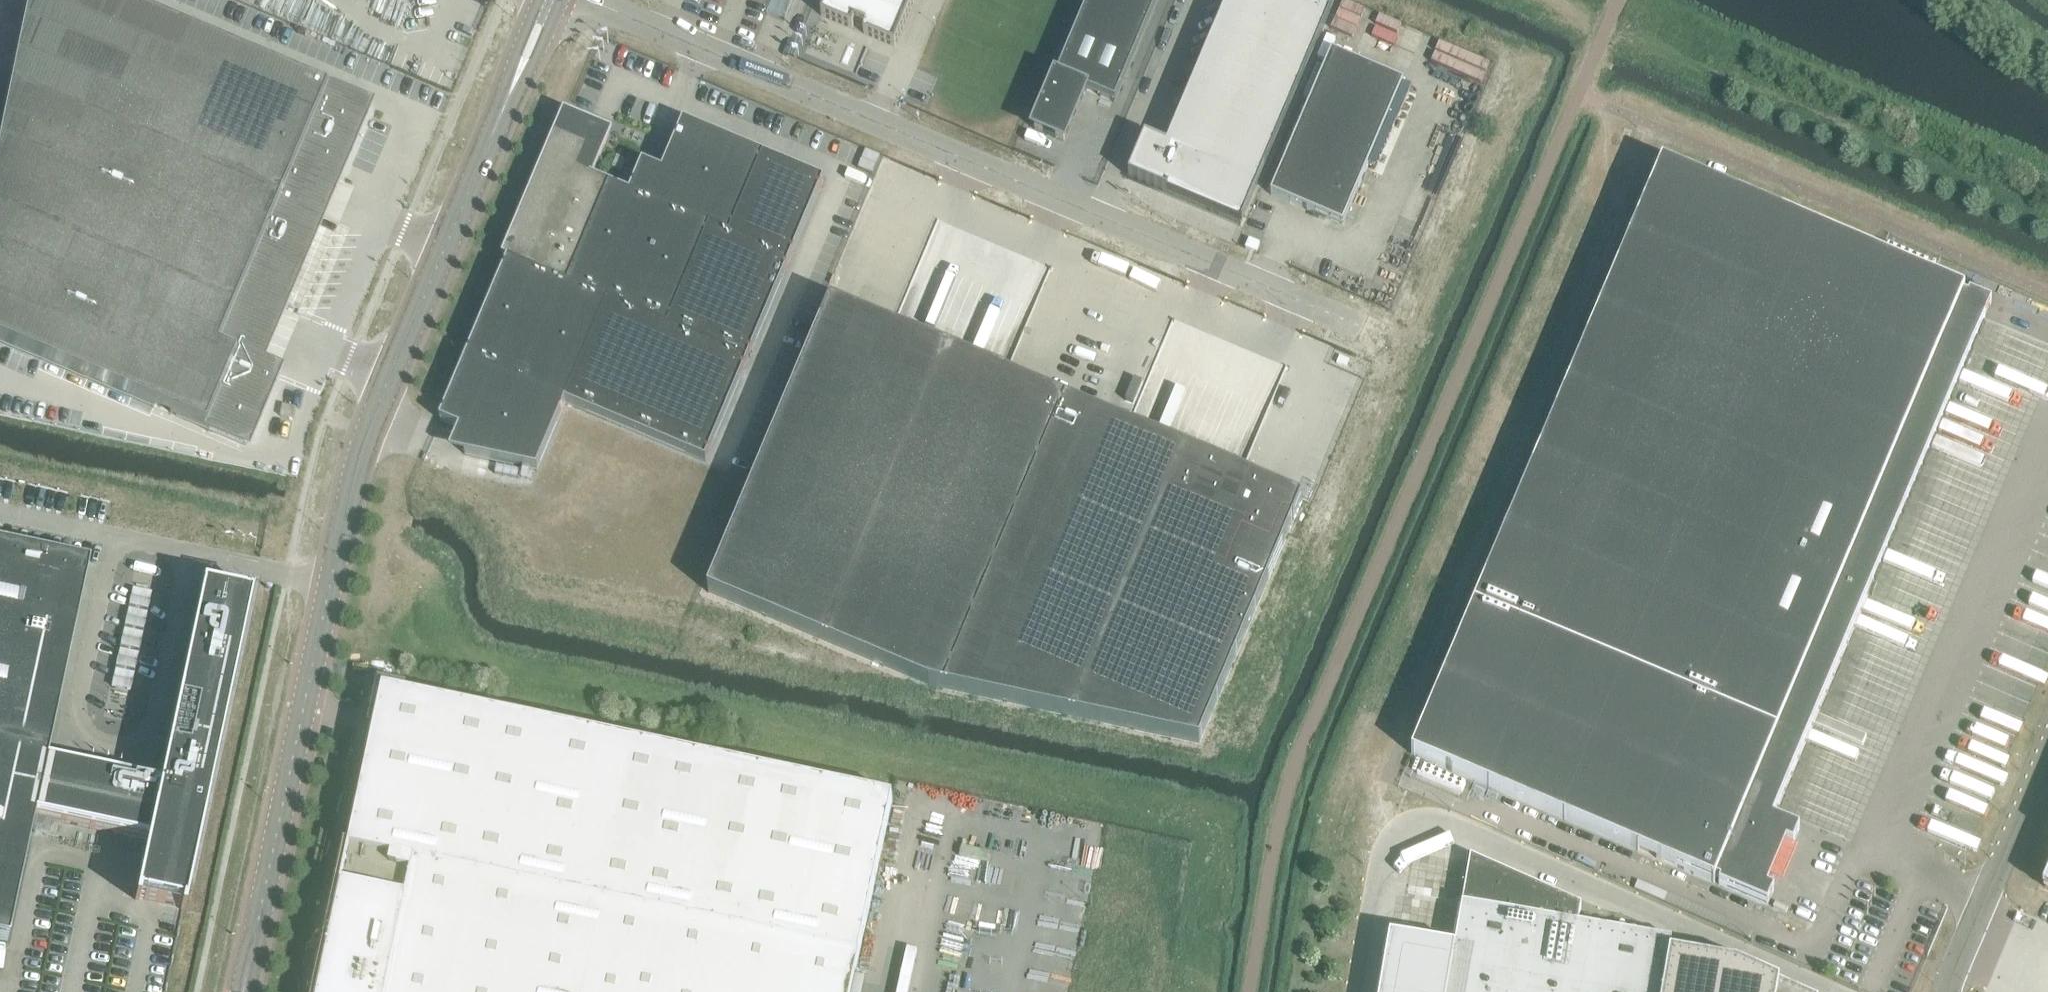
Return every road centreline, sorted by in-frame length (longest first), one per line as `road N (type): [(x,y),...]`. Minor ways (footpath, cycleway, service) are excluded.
road 1 (tertiary): [(243,991),(359,456),(513,88)]
road 2 (unclassified): [(588,0),(1357,321)]
road 3 (track): [(1603,34),(2047,217)]
road 4 (unclassified): [(2047,761),(1955,991)]

